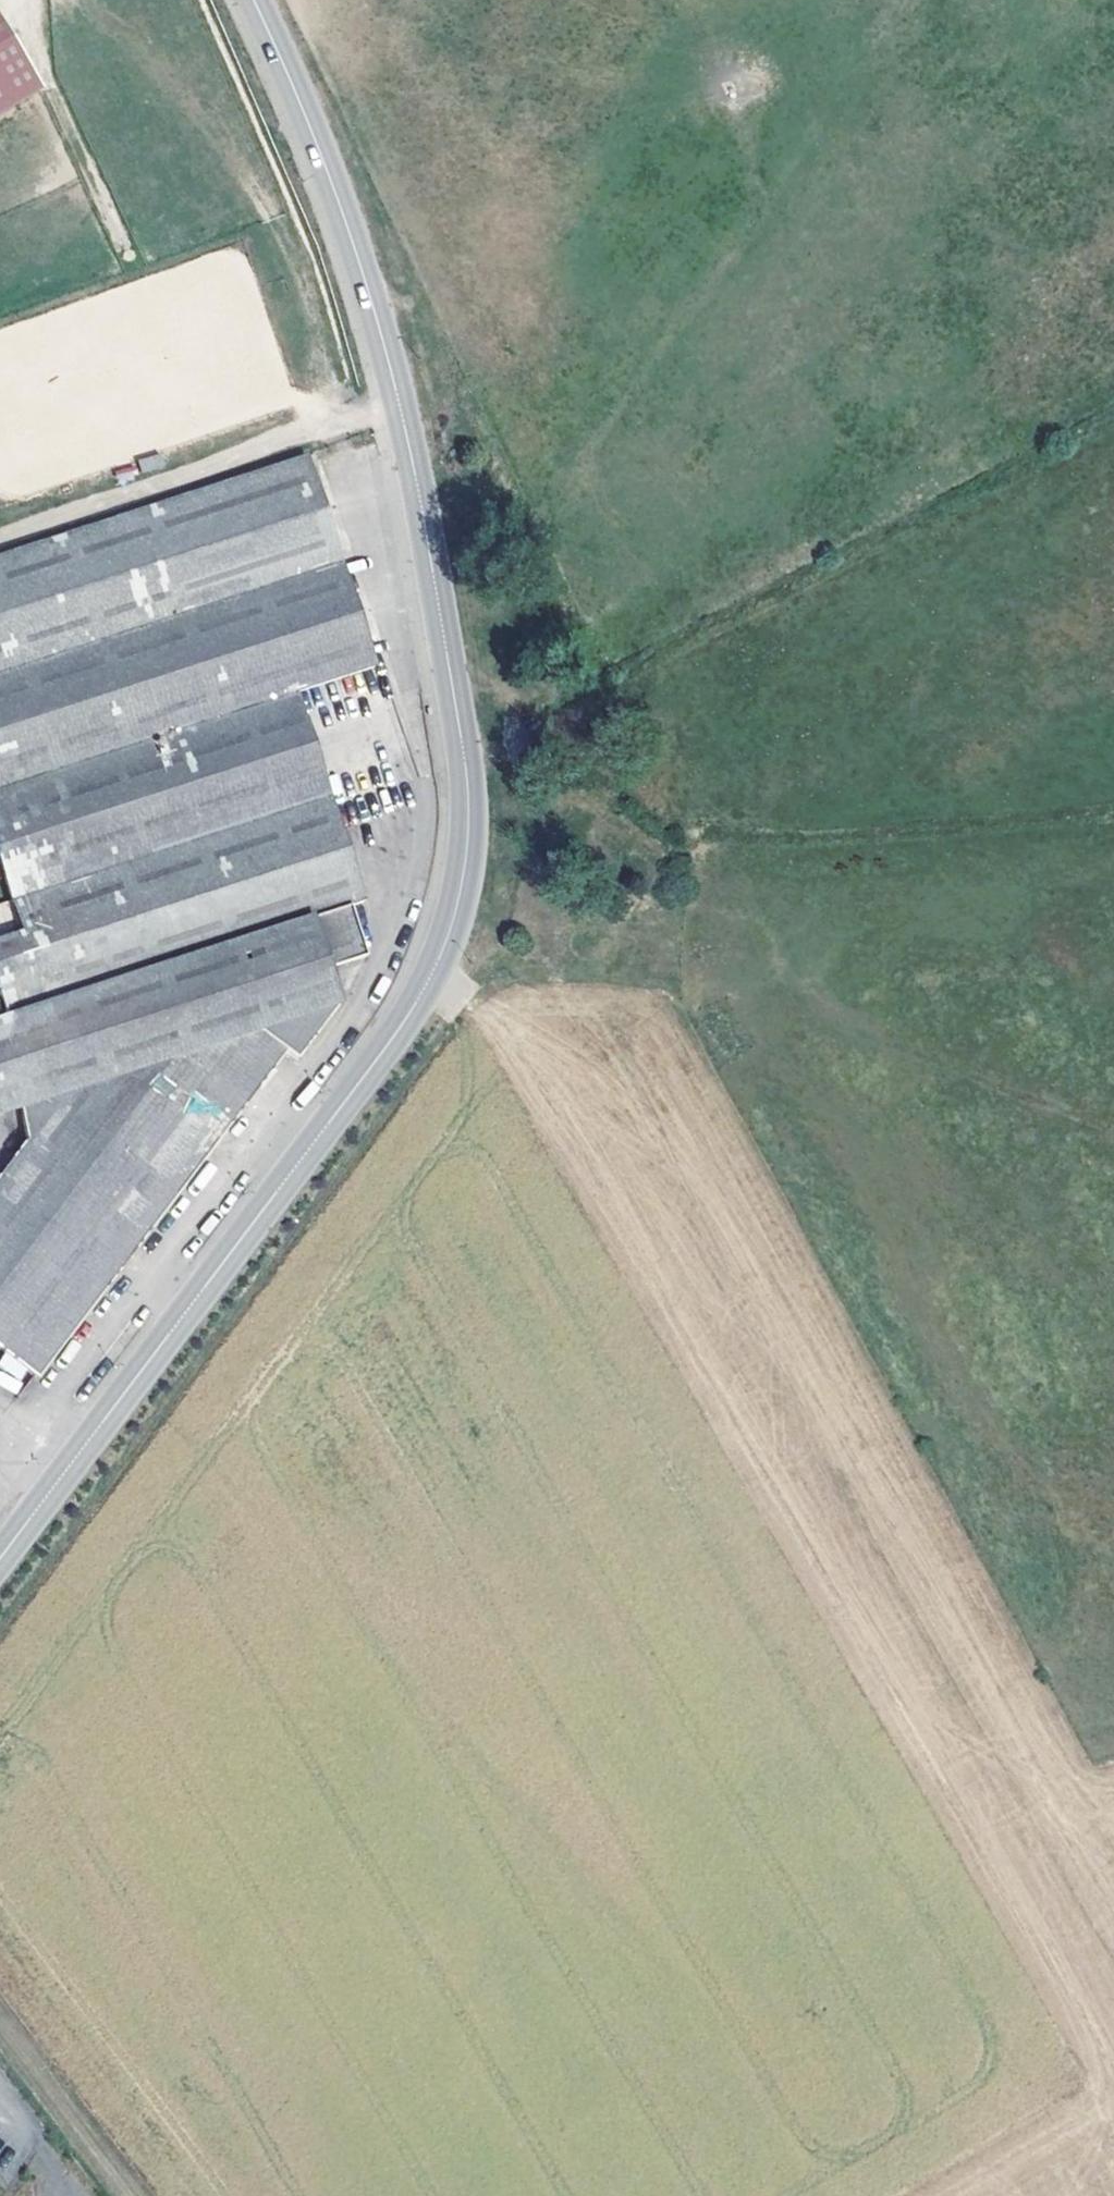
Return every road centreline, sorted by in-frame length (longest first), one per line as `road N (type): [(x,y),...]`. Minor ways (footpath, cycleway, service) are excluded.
road 1 (residential): [(249,0),(342,217),(404,414),(472,798),(467,879),(444,963),(406,1030),(0,1565)]

